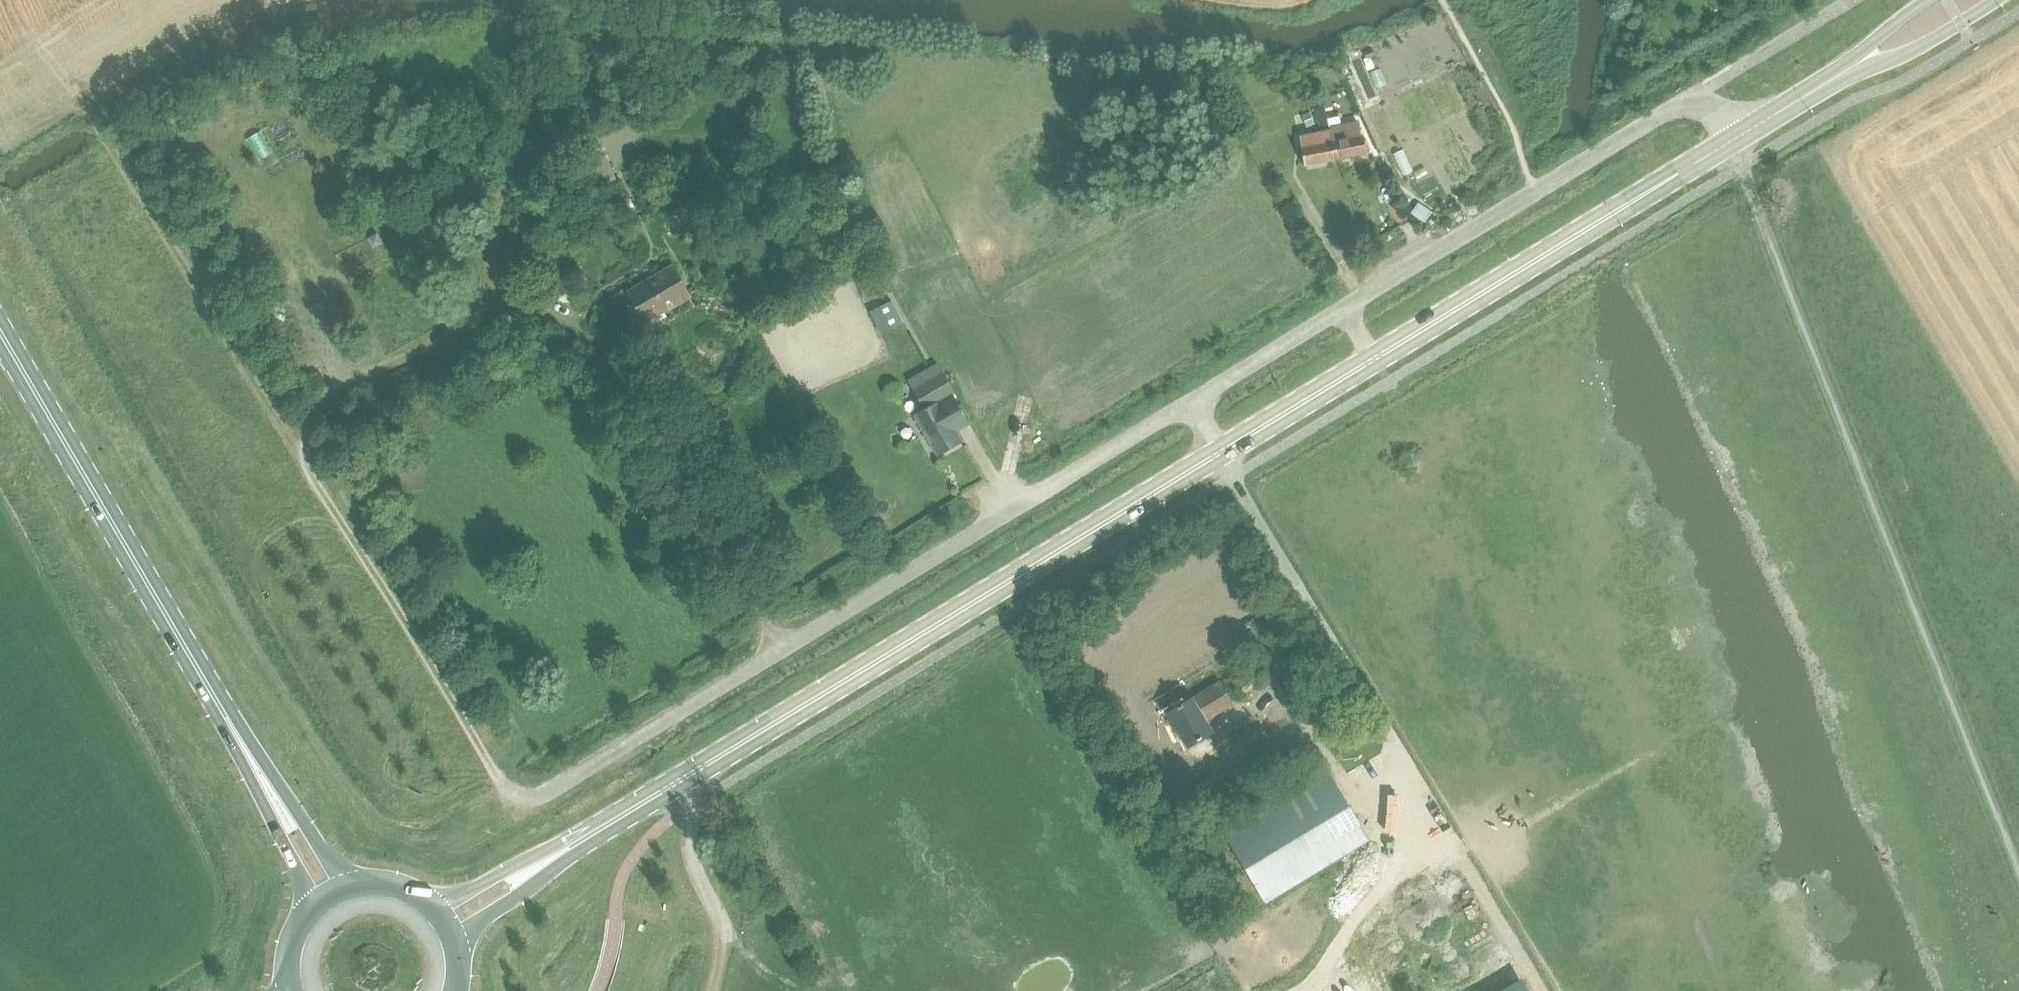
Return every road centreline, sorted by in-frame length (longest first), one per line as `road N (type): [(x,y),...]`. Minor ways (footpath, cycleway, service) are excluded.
road 1 (track): [(782,650),(592,339),(534,306),(489,311),(348,384),(314,415),(302,451),(307,471),(505,788)]
road 2 (unclassified): [(505,788),(538,797),(1194,400)]
road 3 (tertiary): [(560,852),(1220,453)]
road 4 (secondary): [(255,768),(0,330)]
road 5 (unclassified): [(1344,308),(1691,98),(1741,135)]
road 6 (tertiary): [(1373,359),(1741,135)]
road 7 (tertiary): [(1786,108),(1912,52),(1995,0)]
road 8 (tertiary): [(1220,453),(1373,359)]
road 9 (tertiary): [(1928,0),(1786,108)]
road 10 (unclassified): [(1194,400),(1344,308)]
road 11 (secondary): [(255,768),(308,913)]
road 12 (secondary): [(353,885),(255,768)]
road 13 (tertiary): [(457,948),(560,852)]
road 14 (tertiary): [(560,852),(430,904)]

